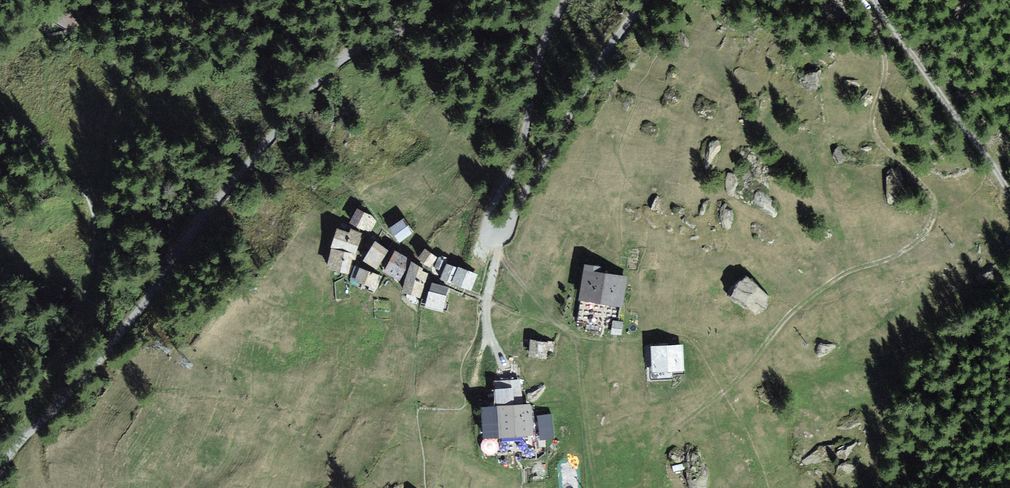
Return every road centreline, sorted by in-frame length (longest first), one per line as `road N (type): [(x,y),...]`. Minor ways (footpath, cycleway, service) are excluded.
road 1 (unclassified): [(434,0),(331,68),(97,364),(0,472)]
road 2 (unclassified): [(492,235),(508,231),(518,202),(645,0)]
road 3 (unclassified): [(492,235),(487,221),(521,153),(548,37),(567,0)]
road 4 (track): [(1009,188),(875,0)]

